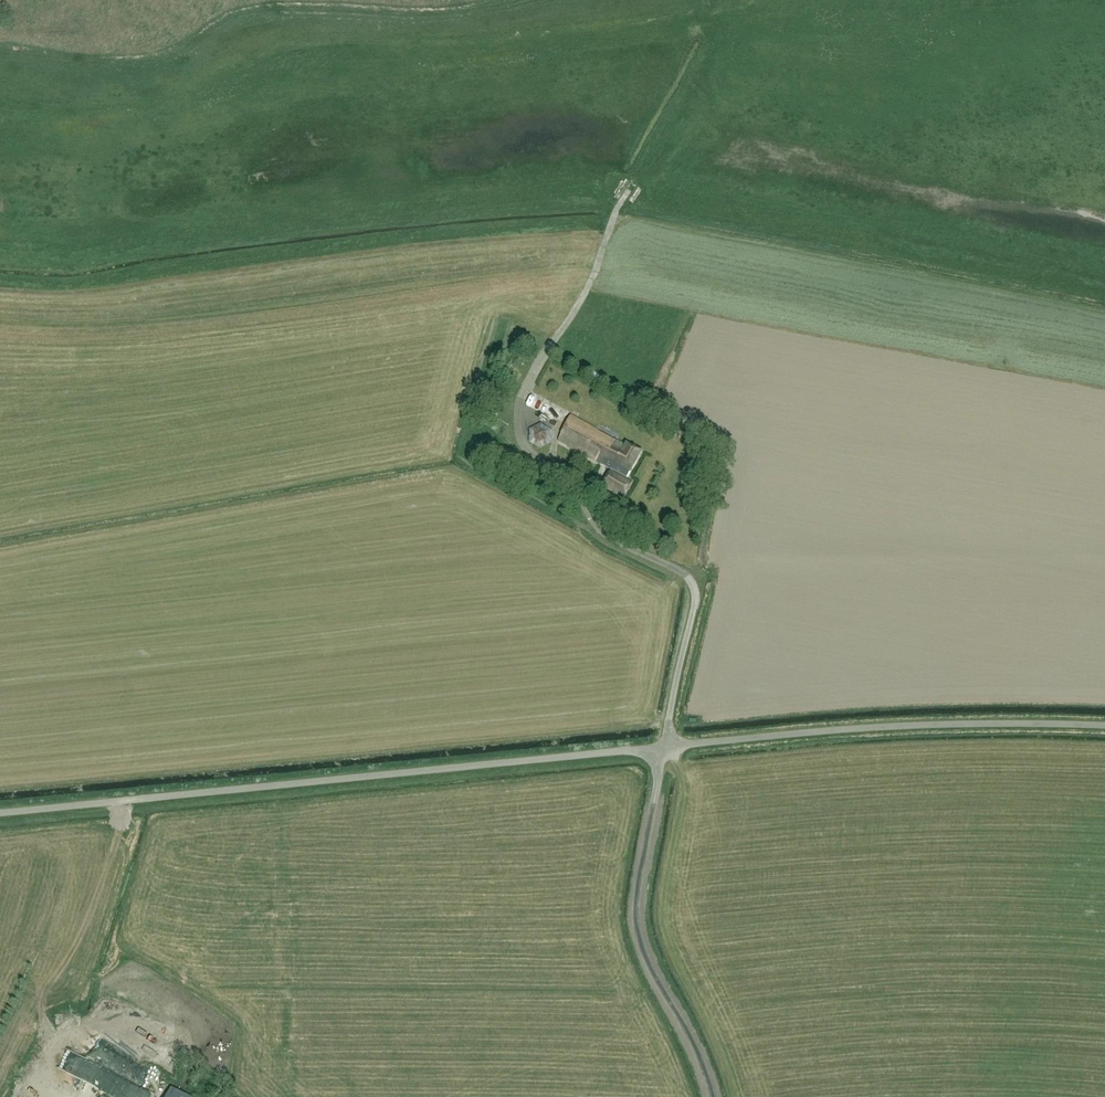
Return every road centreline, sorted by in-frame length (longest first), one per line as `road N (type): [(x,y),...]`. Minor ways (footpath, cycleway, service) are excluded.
road 1 (unclassified): [(0,812),(665,745)]
road 2 (track): [(730,0),(684,118),(622,198),(593,276),(520,399)]
road 3 (unclassified): [(1104,725),(903,725),(665,745)]
road 4 (unclassified): [(713,1096),(637,933),(637,889),(665,745)]

